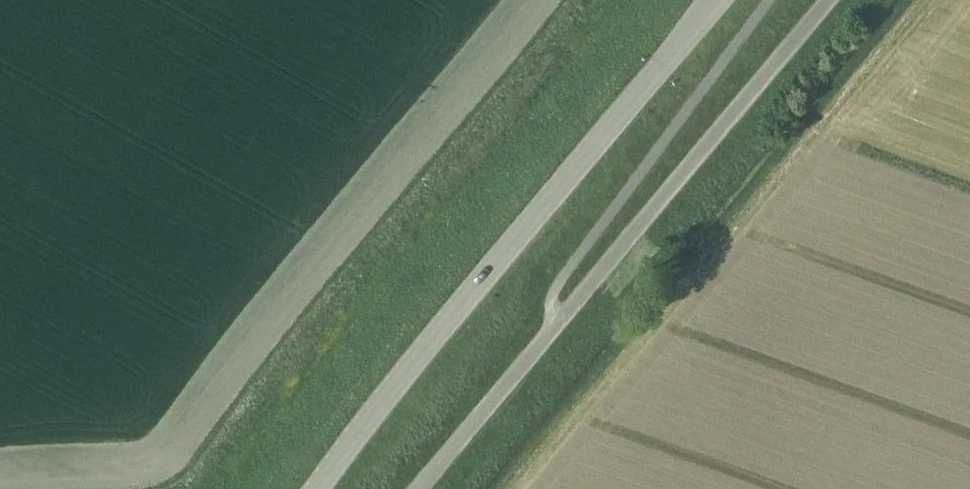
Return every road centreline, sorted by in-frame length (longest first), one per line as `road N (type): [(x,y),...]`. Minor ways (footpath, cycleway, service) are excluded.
road 1 (unclassified): [(419,488),(828,0)]
road 2 (tertiary): [(317,488),(713,0)]

